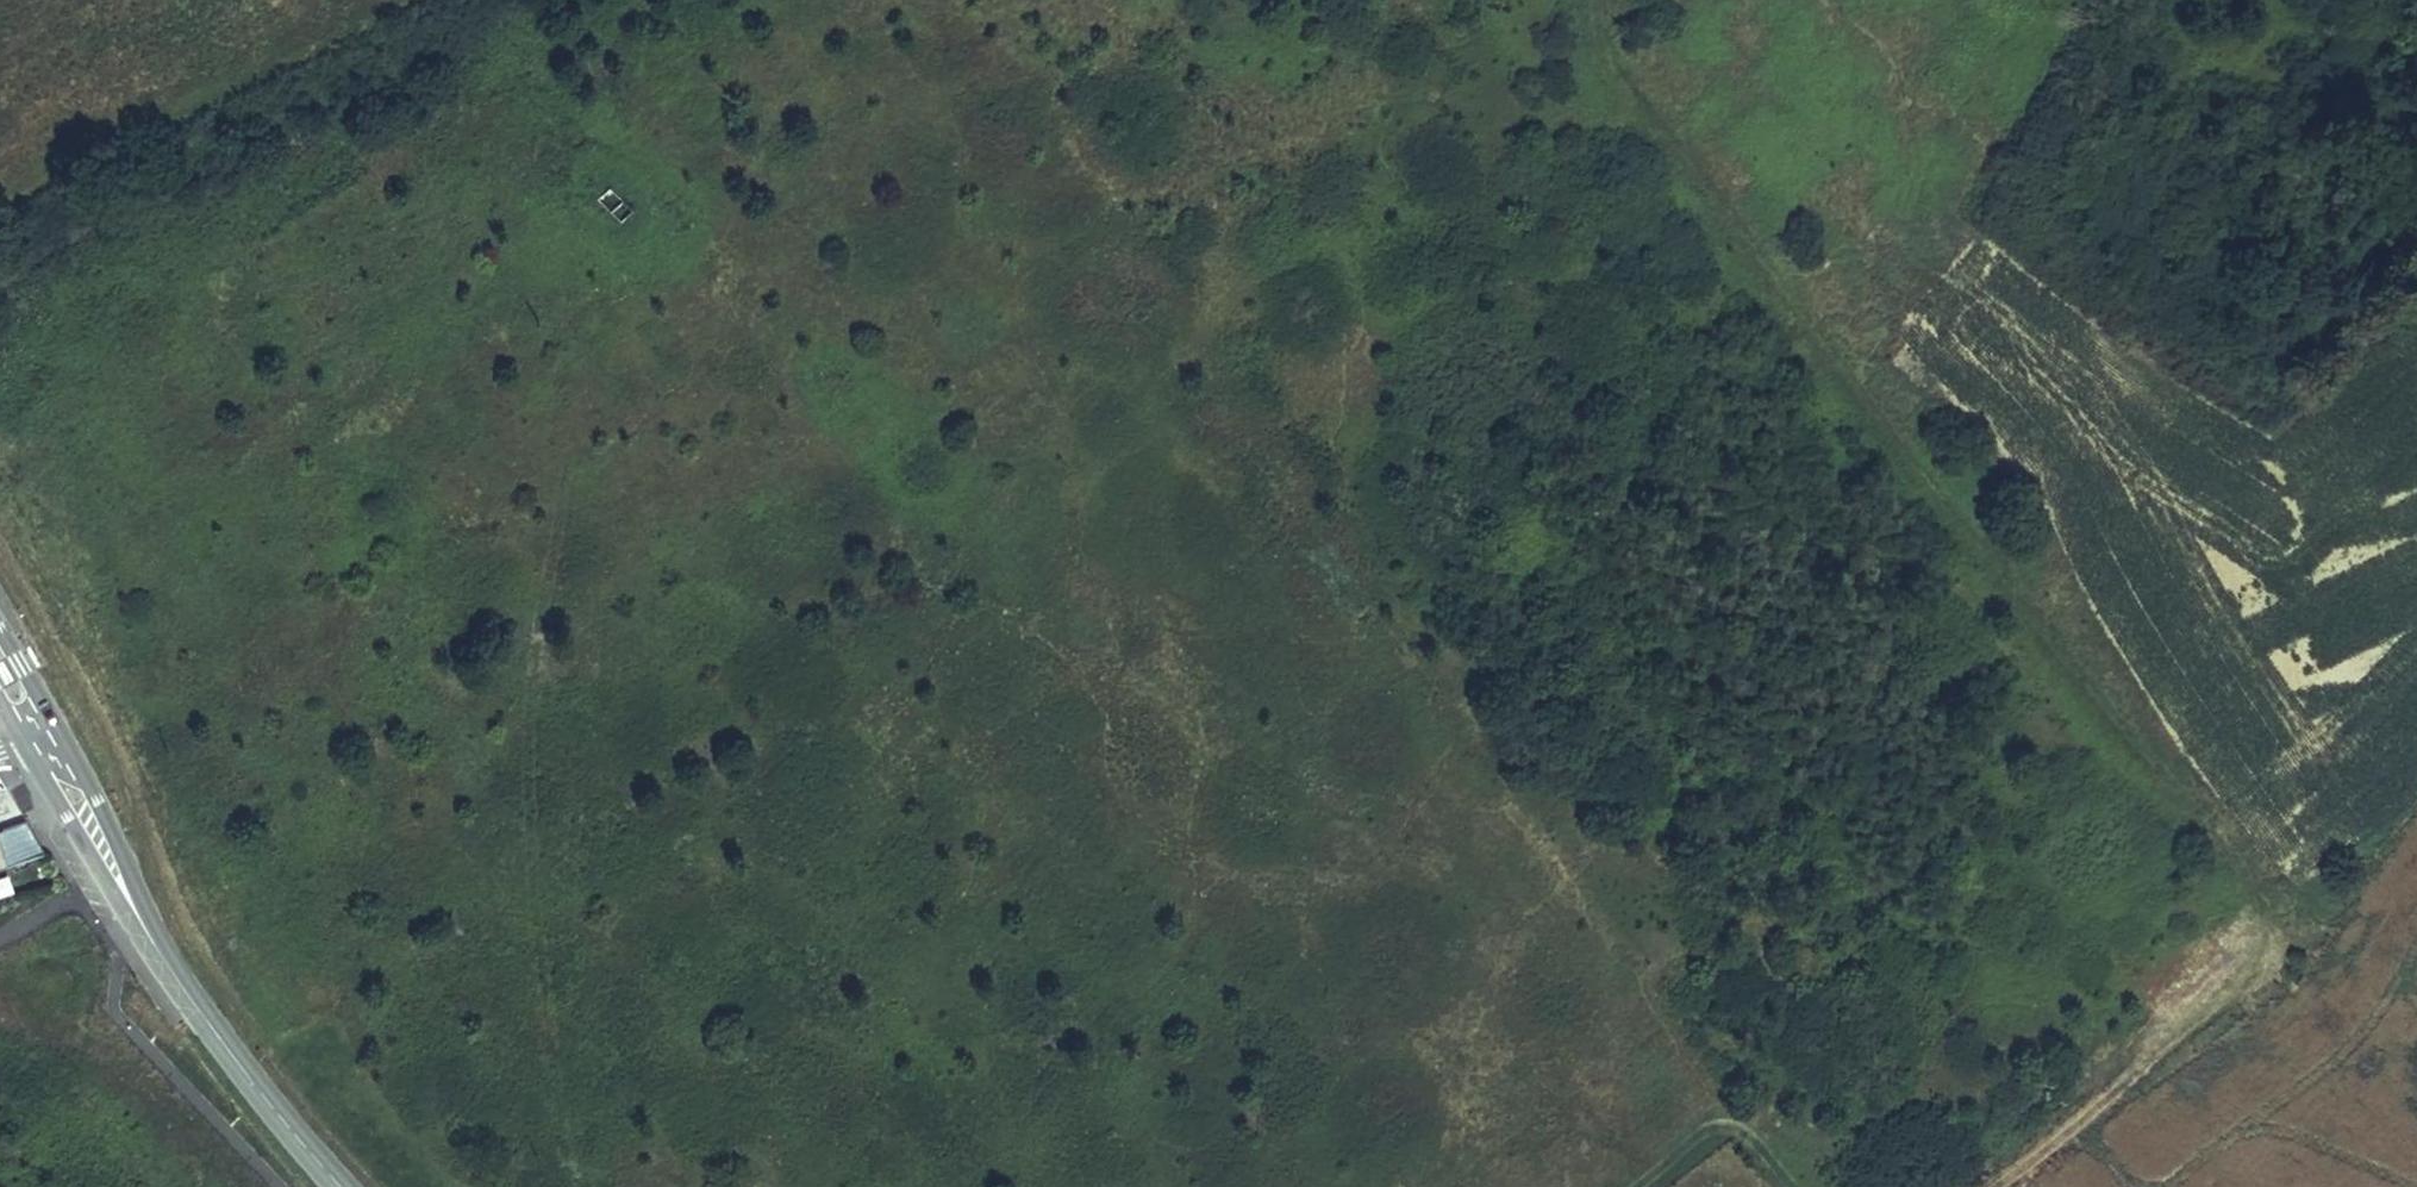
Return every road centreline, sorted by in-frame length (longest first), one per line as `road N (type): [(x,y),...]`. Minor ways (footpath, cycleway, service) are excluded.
road 1 (track): [(2259,931),(2058,1147),(2003,1186)]
road 2 (tertiary): [(162,960),(338,1186)]
road 3 (tertiary): [(20,740),(162,960)]
road 4 (tertiary): [(162,960),(102,805),(55,724)]

